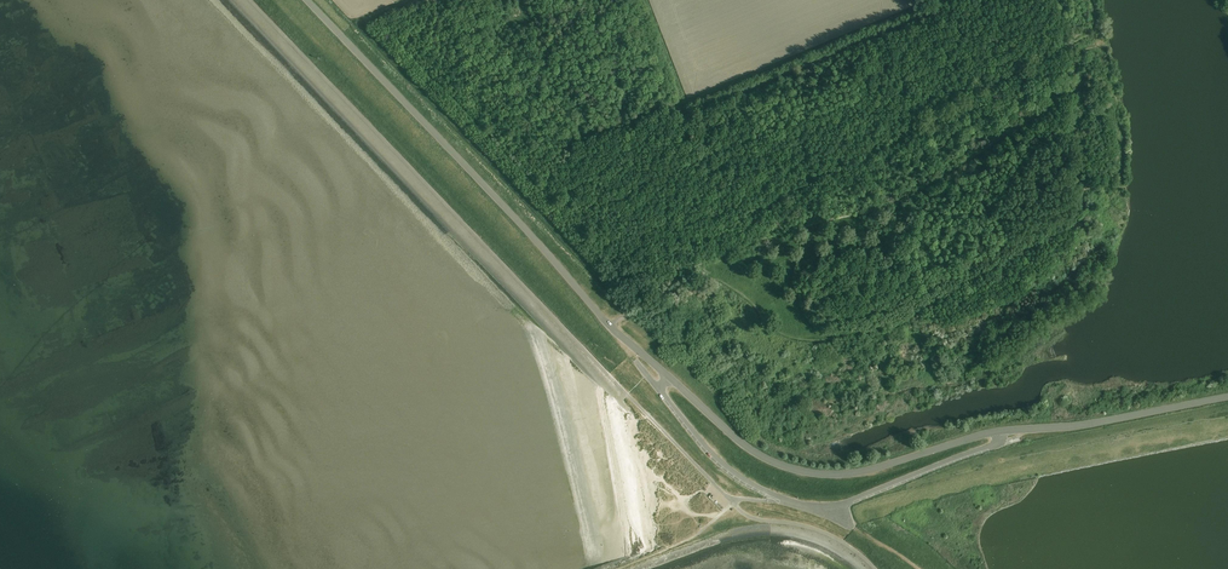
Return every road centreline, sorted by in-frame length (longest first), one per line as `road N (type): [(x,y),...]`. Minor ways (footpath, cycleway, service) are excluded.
road 1 (track): [(1090,0),(1113,101),(1115,171),(1069,217),(905,309),(786,343),(700,266)]
road 2 (track): [(518,0),(532,11),(587,127),(782,83),(804,67),(899,39),(961,0)]
road 3 (unclassified): [(670,377),(611,328),(307,0)]
road 4 (track): [(640,304),(386,23),(474,0)]
road 5 (unclassified): [(670,377),(660,389),(729,469),(778,497),(815,506),(849,501),(992,446),(999,432)]
road 6 (unclassified): [(999,432),(875,469),(822,475),(760,455),(670,377)]
road 7 (unclassified): [(1227,397),(1081,427),(999,432)]

